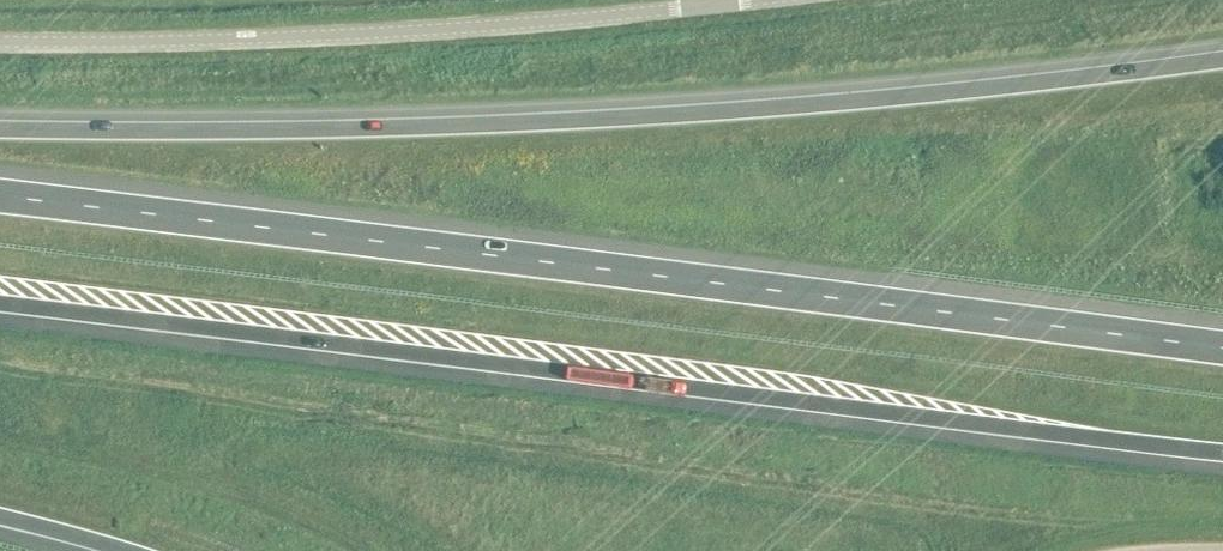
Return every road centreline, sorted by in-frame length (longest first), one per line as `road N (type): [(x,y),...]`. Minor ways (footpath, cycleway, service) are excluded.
road 1 (motorway): [(1222,348),(0,197)]
road 2 (motorway): [(0,304),(1222,454)]
road 3 (motorway): [(1222,58),(611,122),(0,129)]
road 4 (unclassified): [(724,0),(533,23),(0,42)]
road 5 (motorway): [(0,517),(128,550)]

